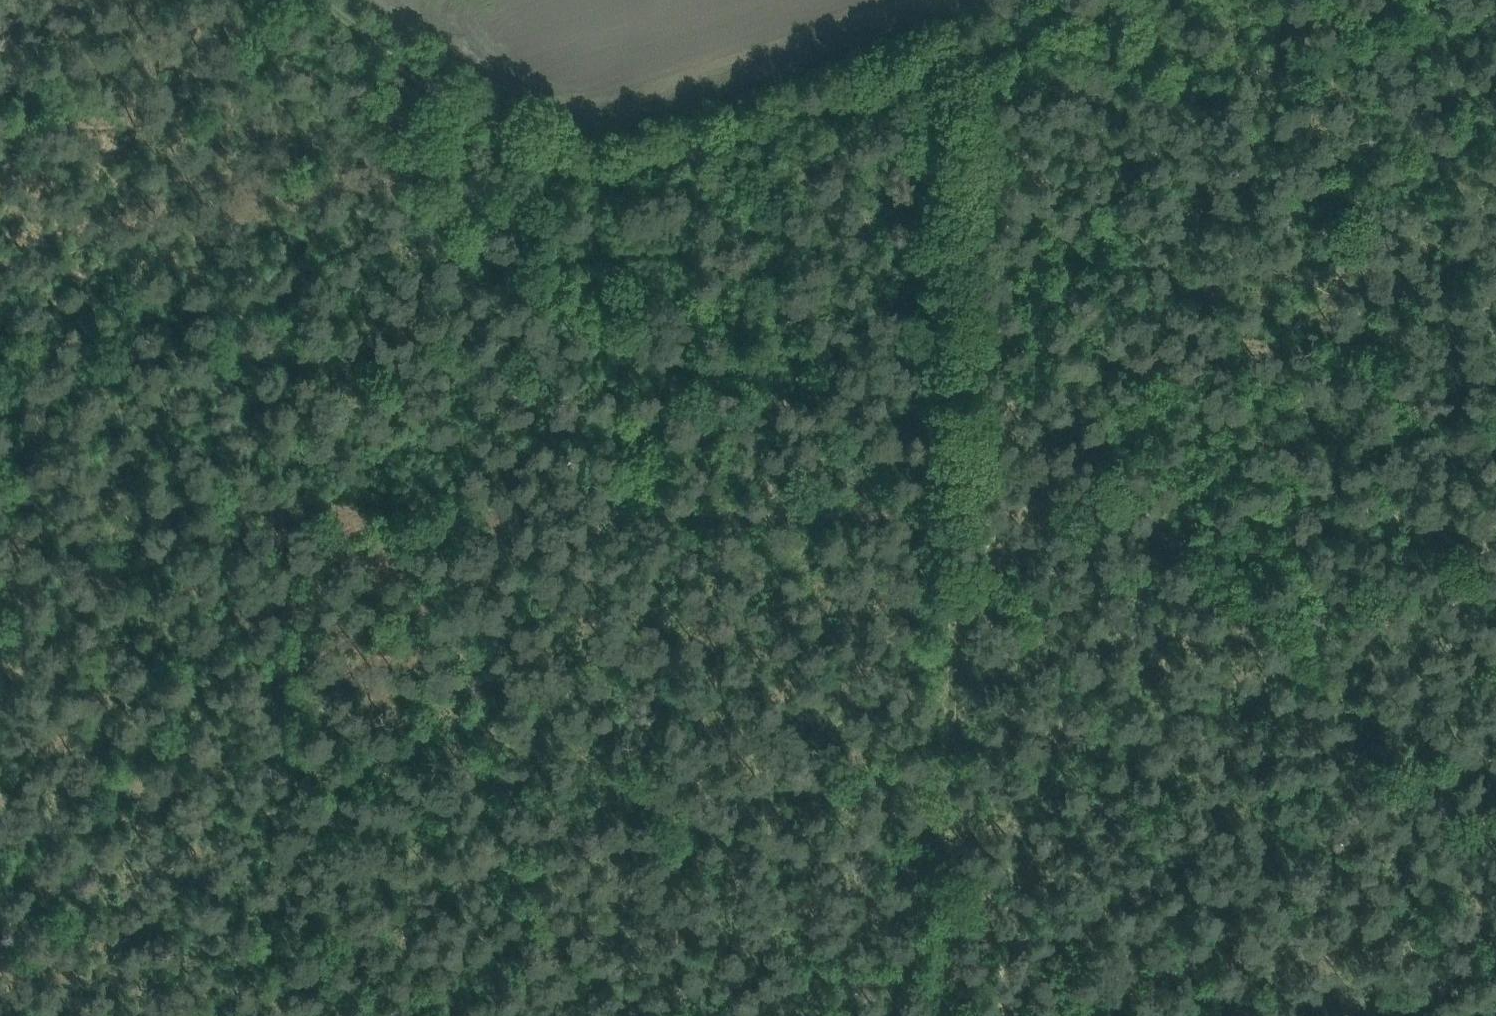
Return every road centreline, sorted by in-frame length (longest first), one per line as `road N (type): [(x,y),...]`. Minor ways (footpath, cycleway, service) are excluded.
road 1 (track): [(333,0),(547,148),(618,172),(657,165),(935,64)]
road 2 (track): [(934,532),(940,1015)]
road 3 (track): [(934,532),(935,64)]
road 4 (track): [(935,64),(1119,0)]

